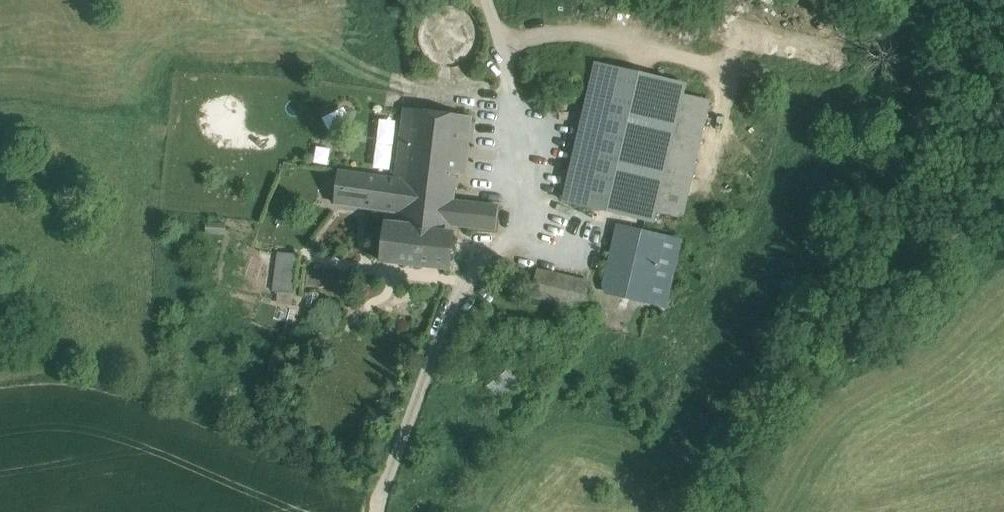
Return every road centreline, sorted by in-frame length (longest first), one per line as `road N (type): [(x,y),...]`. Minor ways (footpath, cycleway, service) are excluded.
road 1 (track): [(378,511),(443,326),(513,219),(519,148)]

